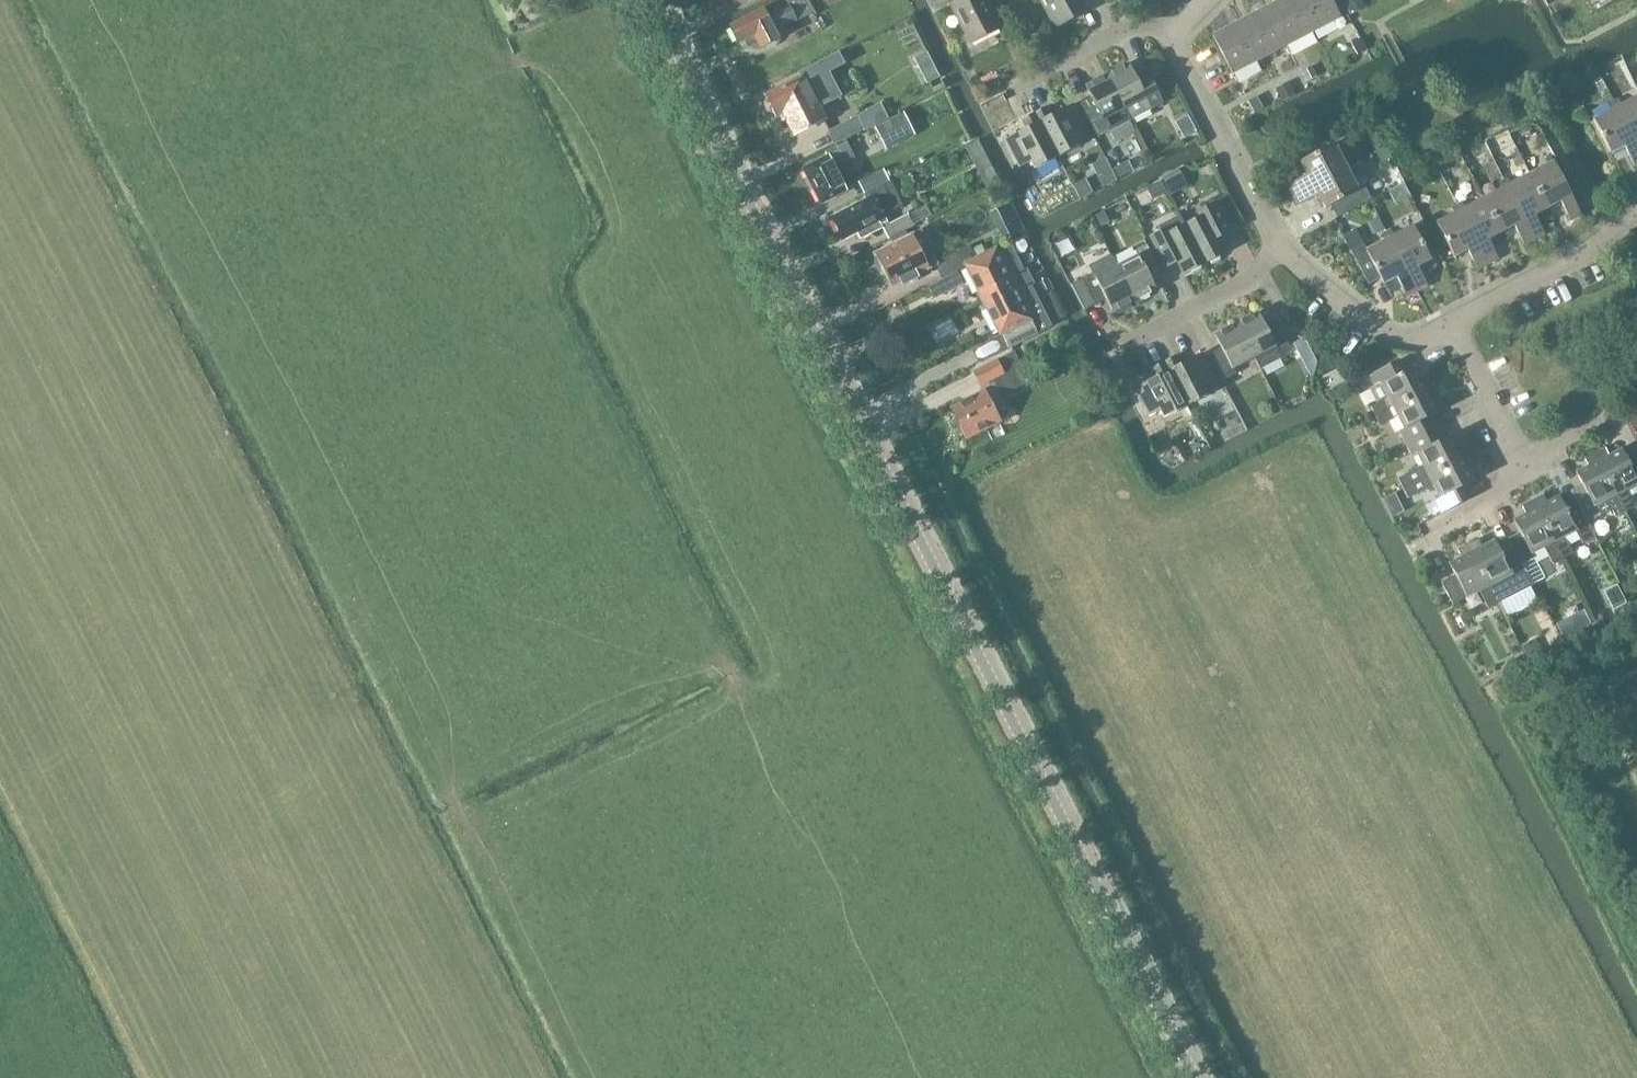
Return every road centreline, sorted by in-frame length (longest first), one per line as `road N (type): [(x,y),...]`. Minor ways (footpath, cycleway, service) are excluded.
road 1 (tertiary): [(1199,1077),(713,130),(656,0)]
road 2 (residential): [(1282,246),(1175,50),(1176,32)]
road 3 (residential): [(1455,325),(1636,212)]
road 4 (residential): [(1455,325),(1408,340),(1383,334),(1282,246)]
road 5 (residential): [(1125,344),(1257,273),(1282,246)]
road 6 (residential): [(1527,475),(1455,325)]
road 7 (residential): [(1050,68),(1129,26),(1176,32)]

